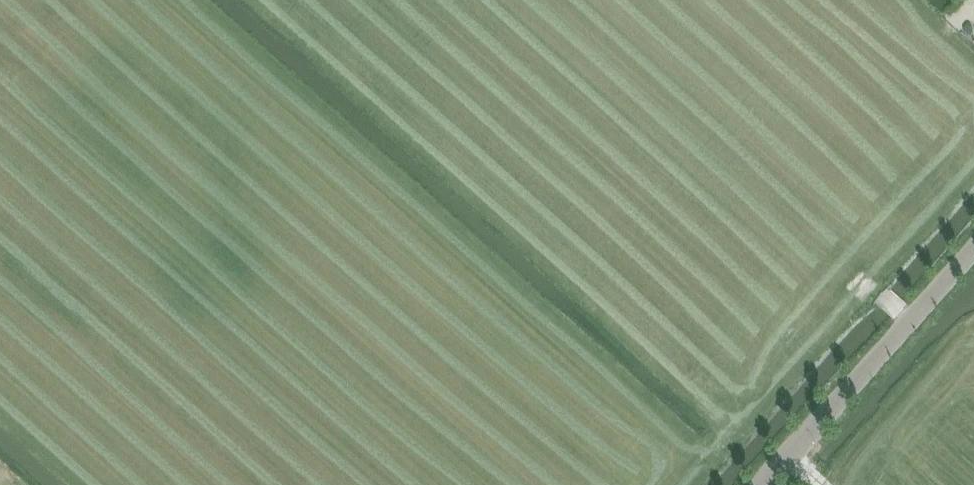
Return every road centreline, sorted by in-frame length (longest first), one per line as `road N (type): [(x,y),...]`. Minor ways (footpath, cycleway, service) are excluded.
road 1 (tertiary): [(762,484),(973,249)]

